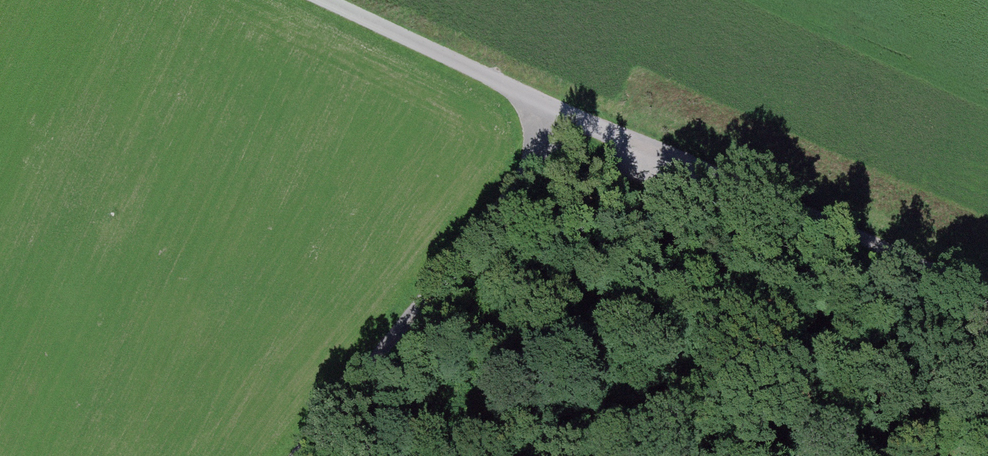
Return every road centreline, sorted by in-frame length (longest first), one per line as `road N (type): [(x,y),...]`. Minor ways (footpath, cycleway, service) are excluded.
road 1 (track): [(563,112),(987,270)]
road 2 (track): [(563,112),(300,455)]
road 3 (track): [(323,0),(563,112)]

